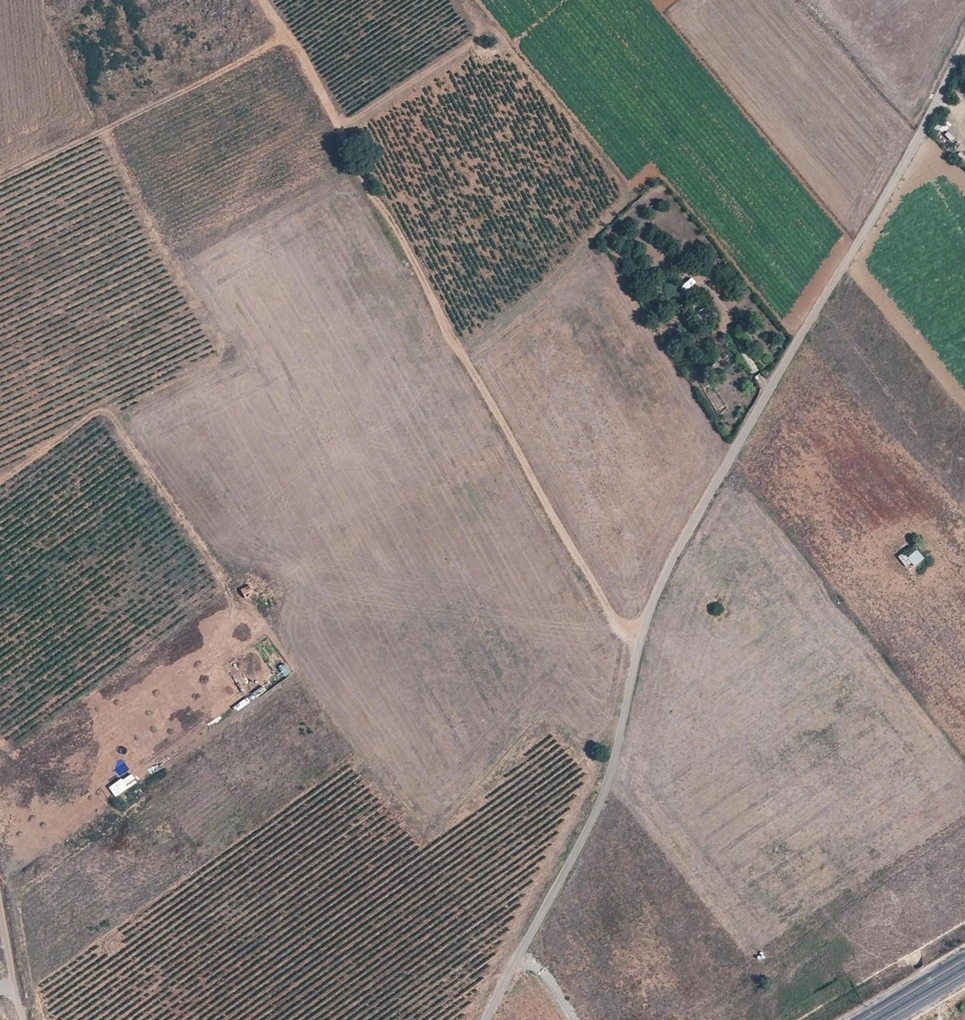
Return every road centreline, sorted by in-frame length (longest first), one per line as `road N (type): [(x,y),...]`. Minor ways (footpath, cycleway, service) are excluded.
road 1 (unclassified): [(485,1019),(613,760),(675,559),(964,40)]

